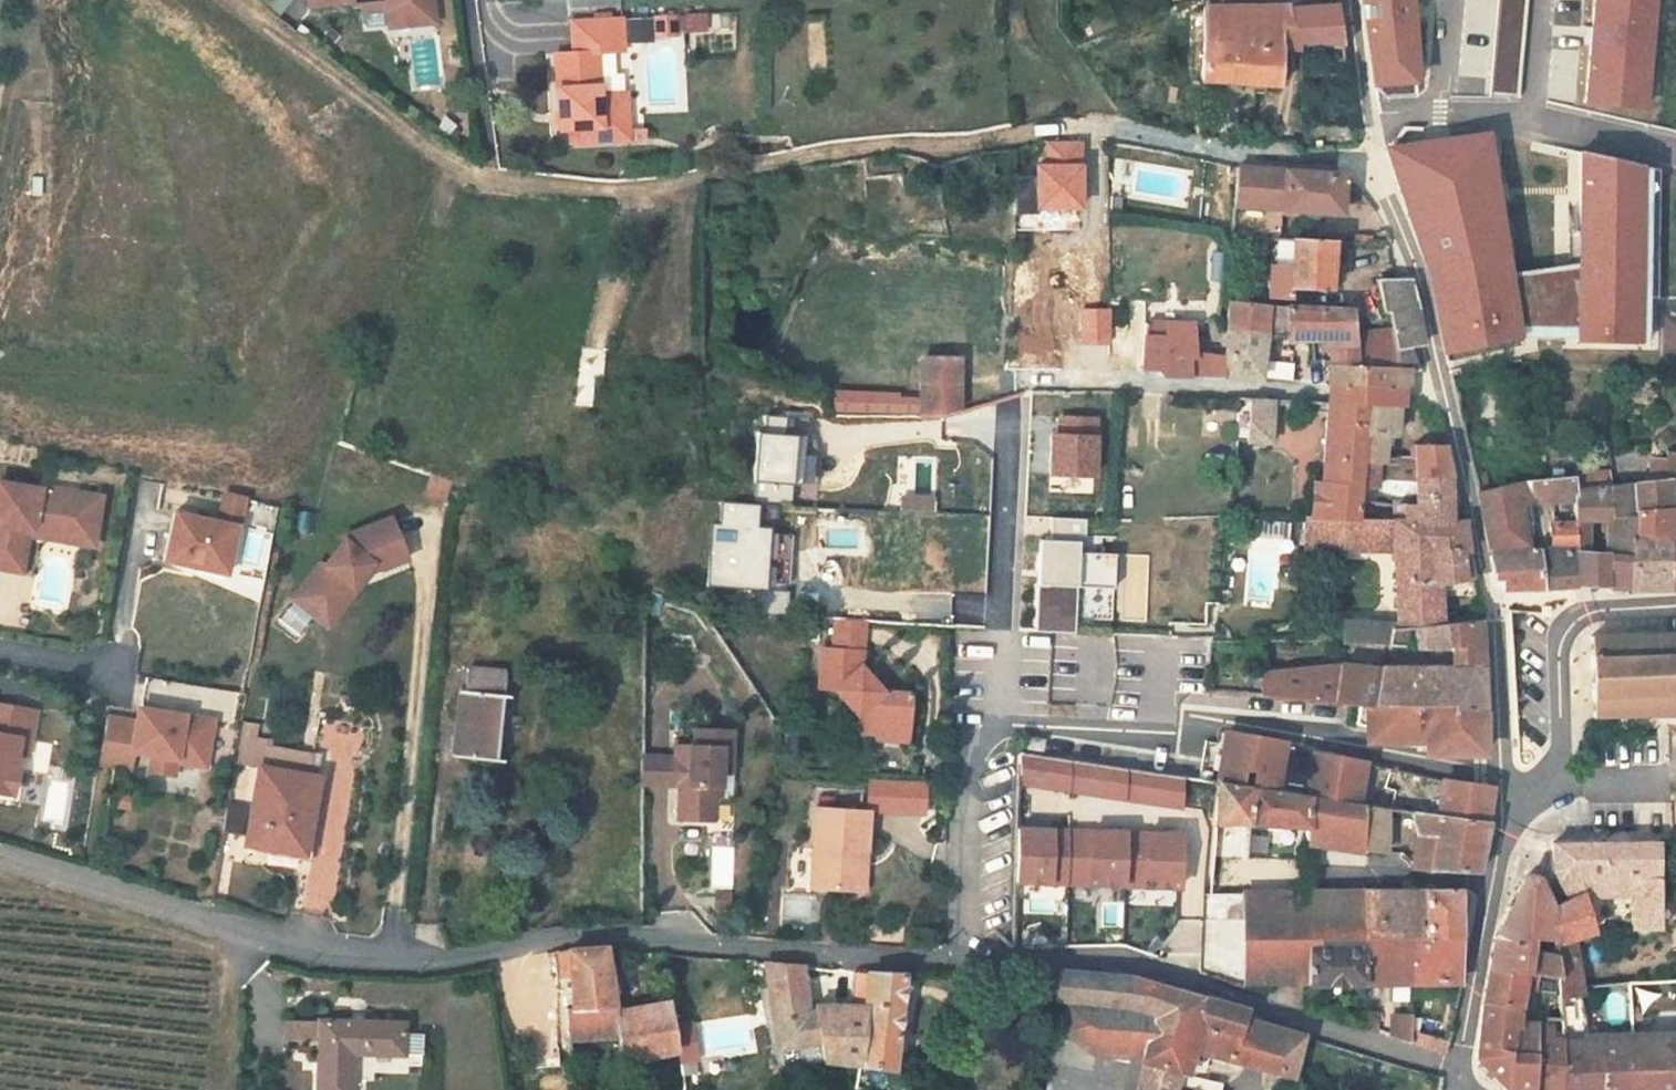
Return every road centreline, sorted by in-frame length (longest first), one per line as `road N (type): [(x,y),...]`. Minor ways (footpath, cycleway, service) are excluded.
road 1 (residential): [(0,867),(147,906),(277,953),(379,974),(600,939),(932,971),(1134,966),(1291,1017),(1470,1089)]
road 2 (residential): [(1508,779),(1504,606),(1456,405),(1368,138),(1346,0)]
road 3 (track): [(640,194),(803,155),(1078,126),(1382,184)]
road 4 (track): [(229,0),(443,156),(495,183),(640,194)]
road 5 (residential): [(1470,1089),(1505,879),(1508,779)]
road 6 (residential): [(1562,778),(1560,647),(1575,620),(1608,610),(1675,606)]

